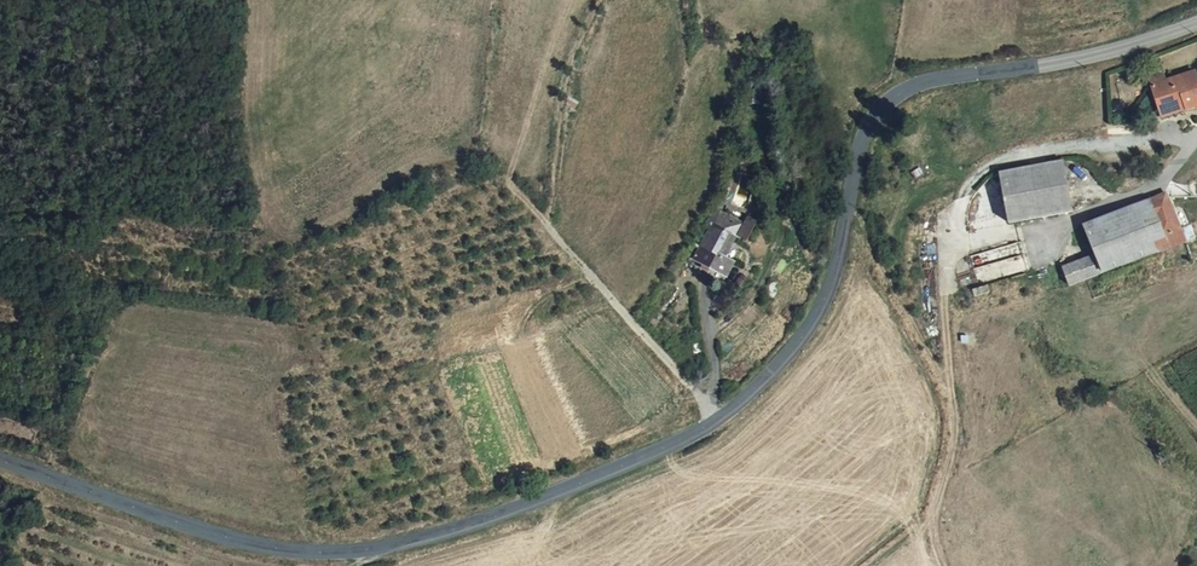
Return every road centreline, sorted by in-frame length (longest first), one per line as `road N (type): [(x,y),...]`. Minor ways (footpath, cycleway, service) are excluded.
road 1 (tertiary): [(0,461),(275,551),(367,554),(497,521),(703,436),(773,381),(828,311),(872,132),(892,105),(925,87),(1080,63),(1196,28)]
road 2 (track): [(722,424),(549,227),(571,80),(603,0)]
road 3 (track): [(960,375),(962,426),(945,528),(966,565)]

